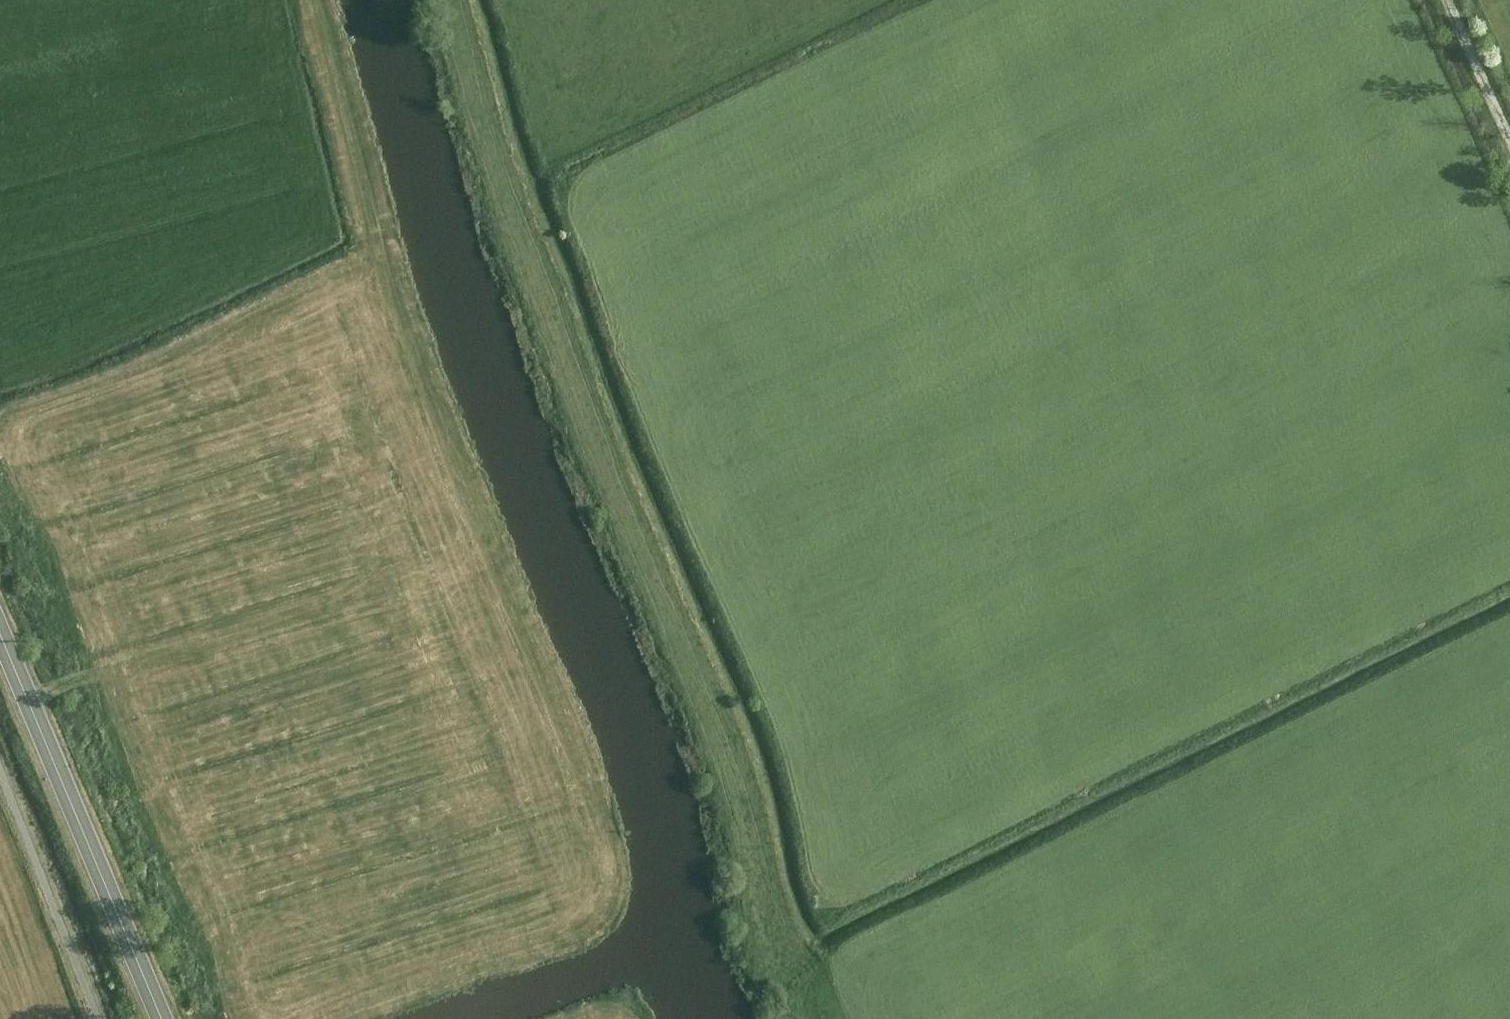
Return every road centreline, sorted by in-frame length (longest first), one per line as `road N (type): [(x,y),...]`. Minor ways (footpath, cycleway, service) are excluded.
road 1 (tertiary): [(165,1018),(0,626)]
road 2 (unclassified): [(1443,0),(1509,149)]

